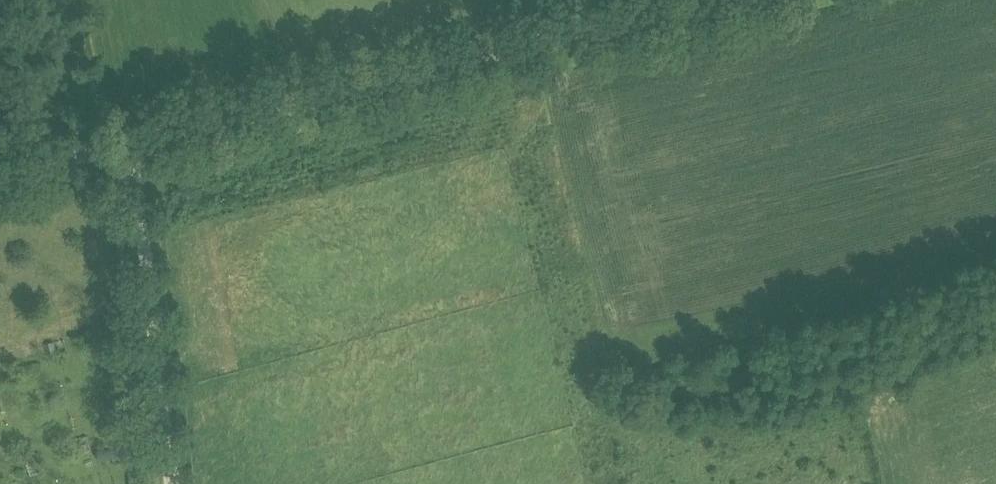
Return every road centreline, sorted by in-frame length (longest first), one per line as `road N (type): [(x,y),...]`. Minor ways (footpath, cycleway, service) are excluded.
road 1 (unclassified): [(132,151),(755,0)]
road 2 (unclassified): [(172,483),(132,151)]
road 3 (unclassified): [(0,180),(132,151)]

